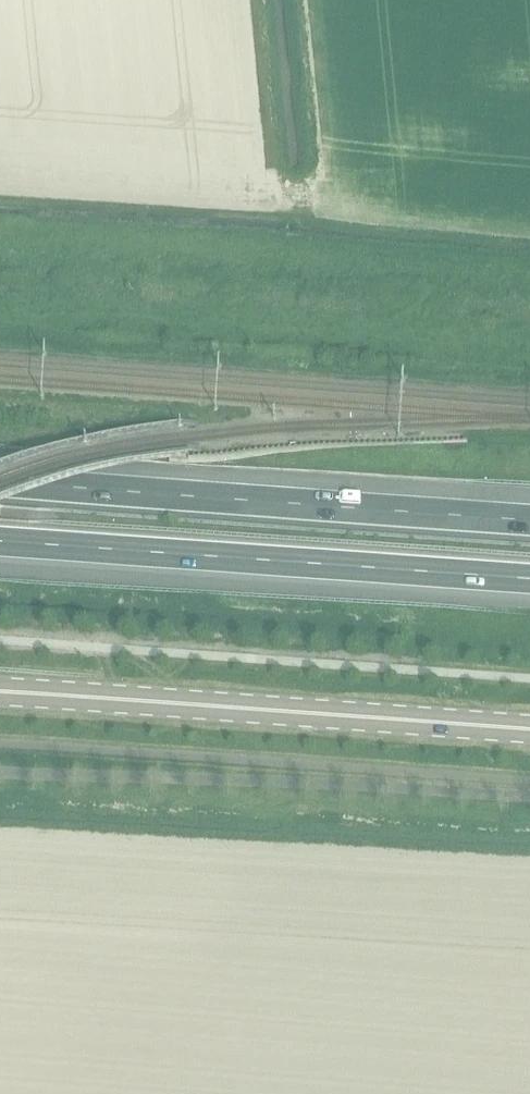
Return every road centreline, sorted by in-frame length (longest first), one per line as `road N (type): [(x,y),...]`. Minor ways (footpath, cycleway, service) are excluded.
road 1 (motorway): [(529,520),(0,479)]
road 2 (secondary): [(529,730),(0,692)]
road 3 (motorway): [(0,540),(529,578)]
road 4 (track): [(529,796),(0,767)]

